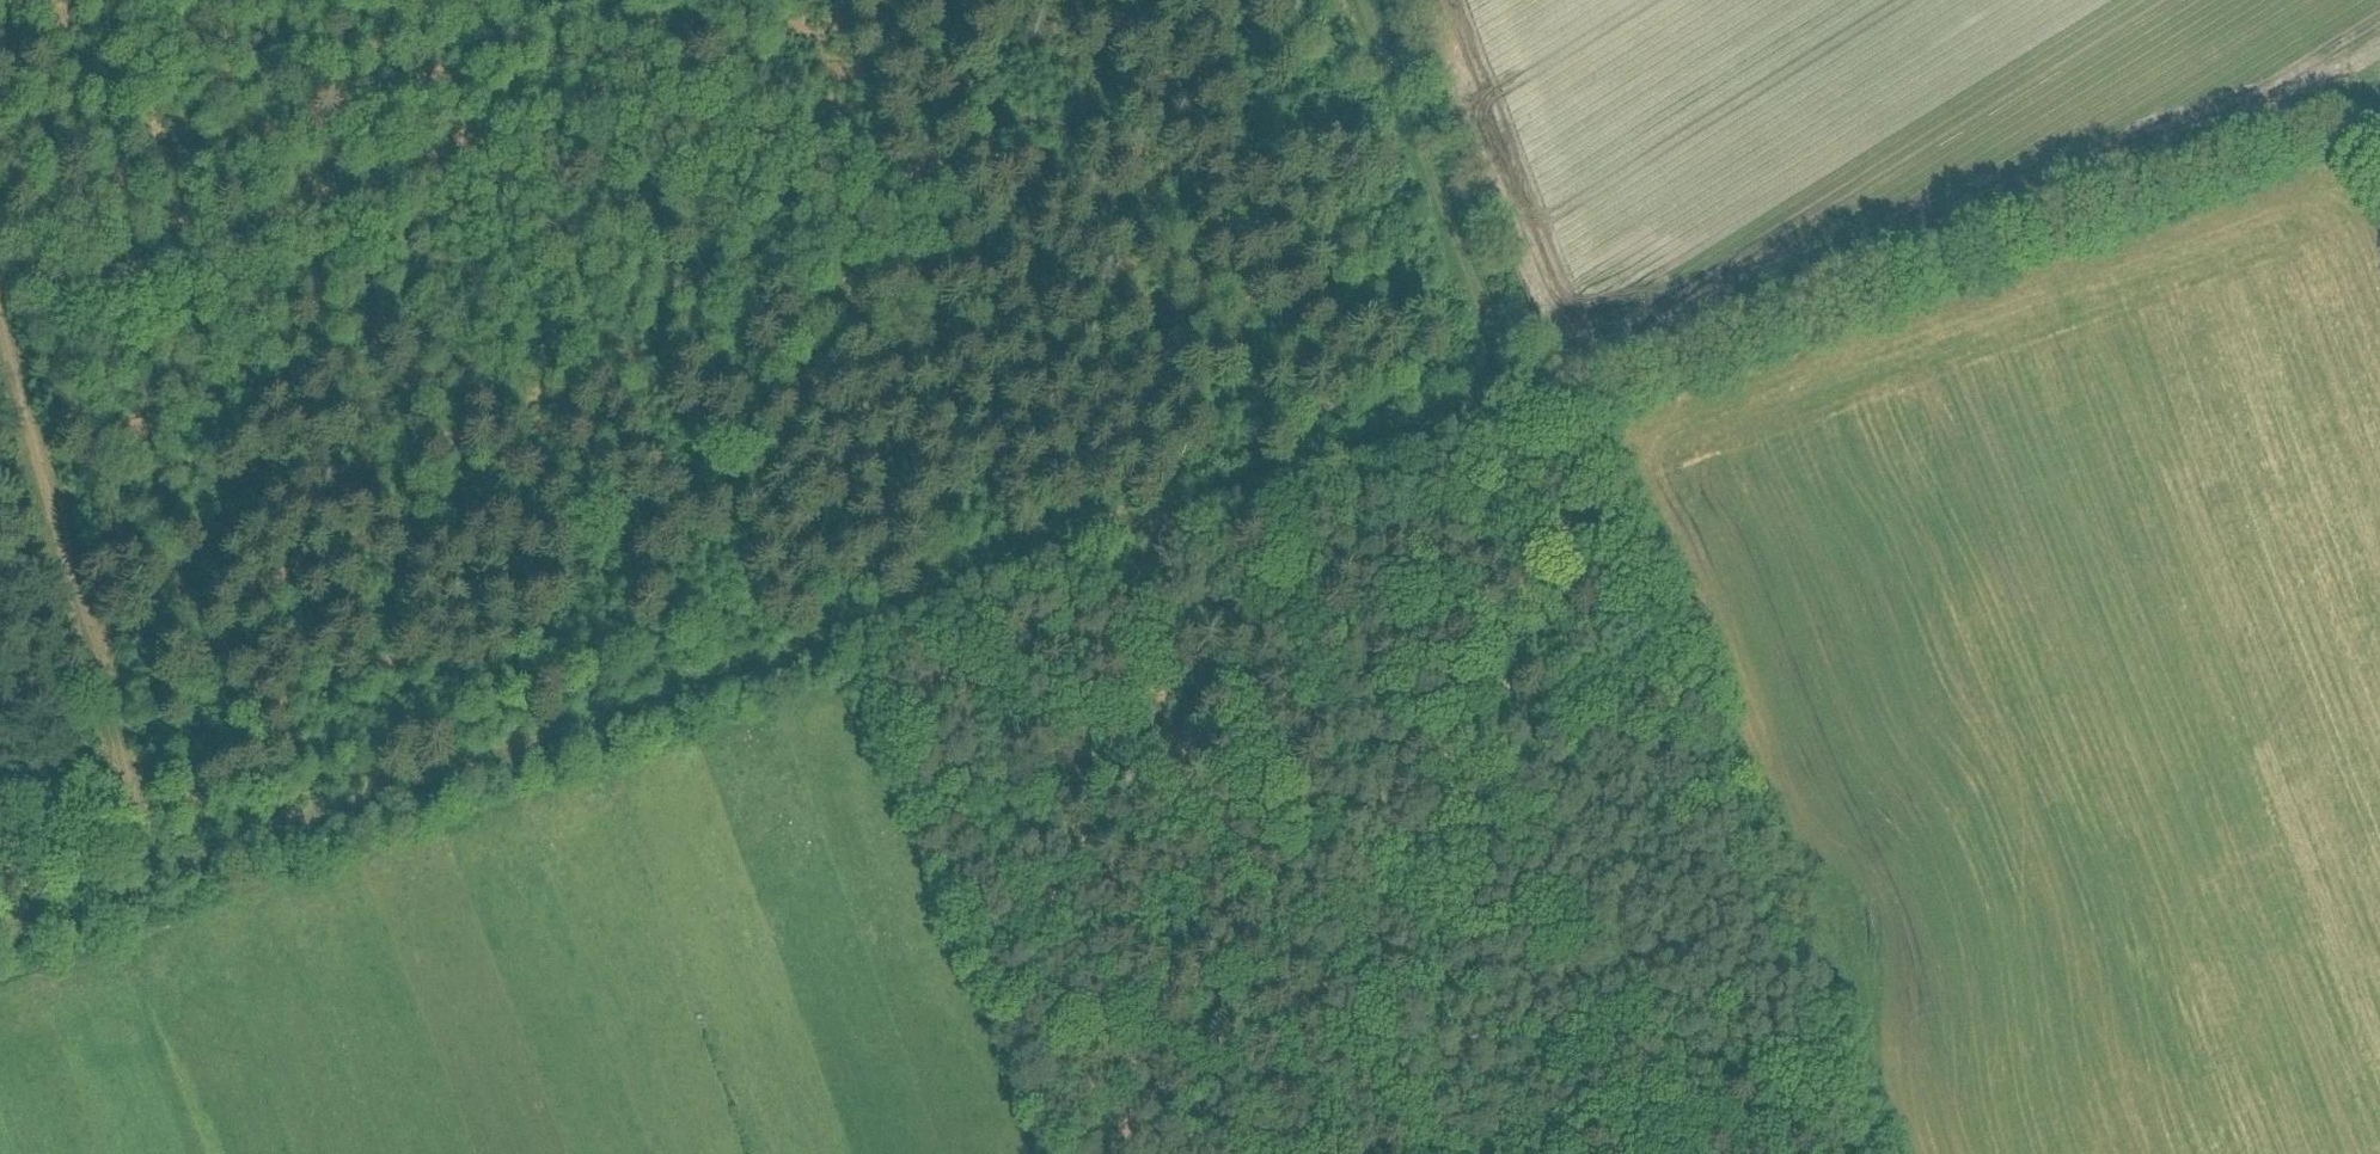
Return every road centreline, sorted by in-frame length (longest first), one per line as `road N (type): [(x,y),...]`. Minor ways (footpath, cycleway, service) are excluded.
road 1 (track): [(0,934),(1483,412),(1504,387)]
road 2 (track): [(1504,387),(1537,397),(1589,388),(2311,139),(2358,146),(2379,171)]
road 3 (track): [(0,330),(172,929)]
road 4 (track): [(1504,387),(1503,362),(1362,0)]

